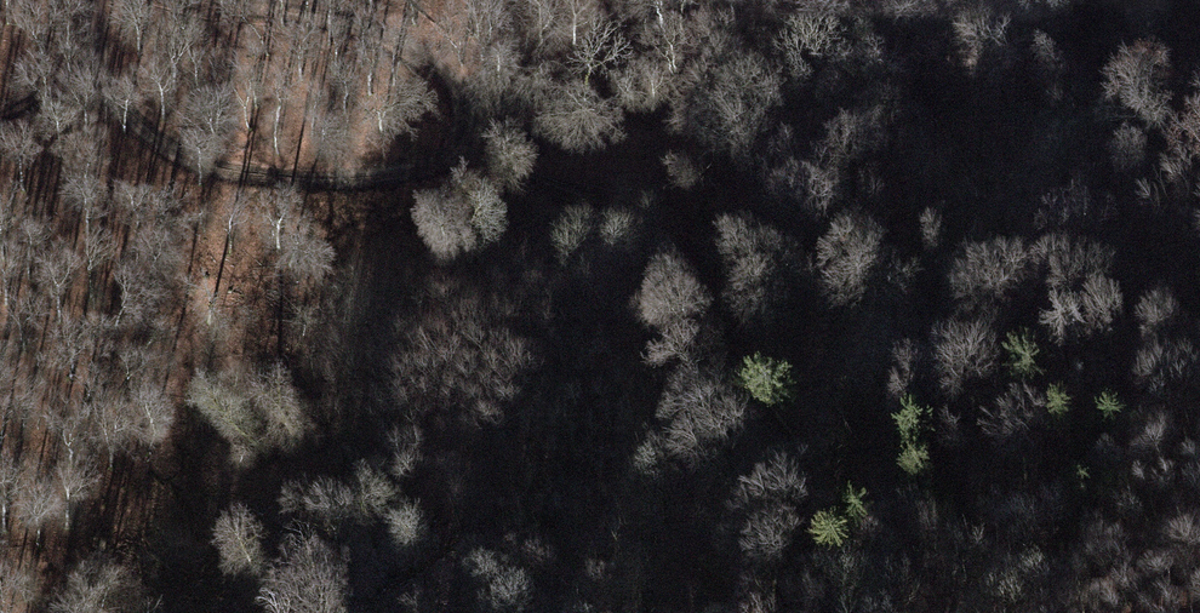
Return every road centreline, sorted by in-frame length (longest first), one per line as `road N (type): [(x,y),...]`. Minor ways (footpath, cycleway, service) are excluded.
road 1 (track): [(251,0),(399,44),(506,119),(598,153),(695,155),(1035,50),(1108,0)]
road 2 (track): [(95,0),(116,93),(170,154),(265,180),(382,176),(450,163),(506,119)]
road 3 (track): [(1057,612),(1199,566)]
road 4 (track): [(110,66),(0,120)]

